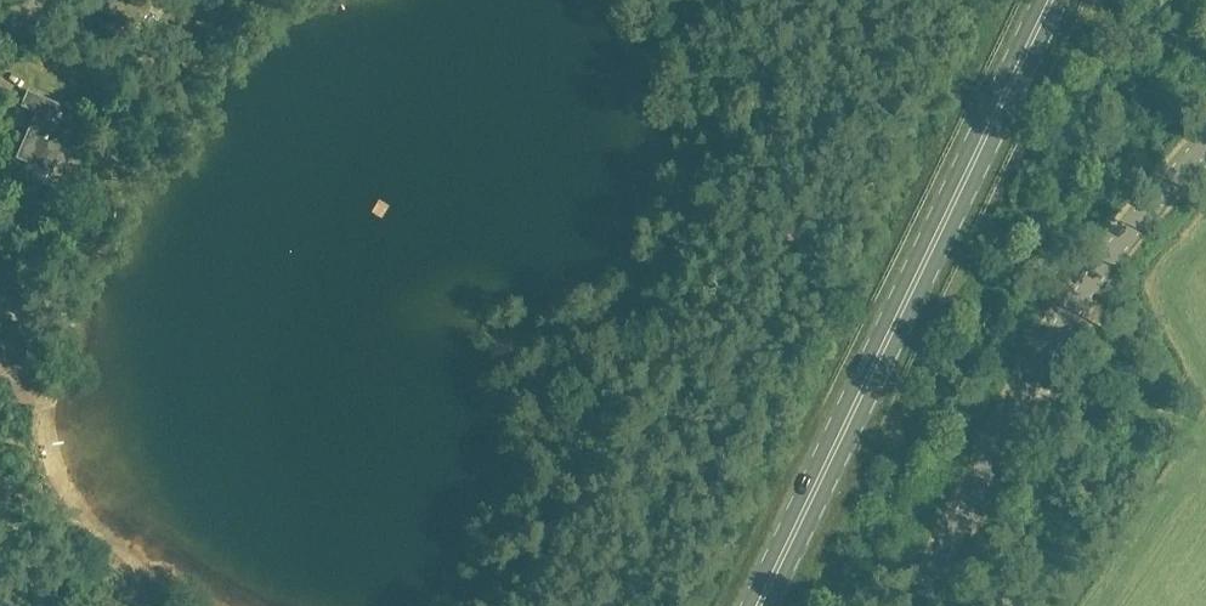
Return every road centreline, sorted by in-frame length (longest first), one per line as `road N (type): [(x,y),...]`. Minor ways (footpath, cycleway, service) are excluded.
road 1 (primary): [(762,605),(1052,0)]
road 2 (unclassified): [(922,605),(1055,334),(1136,218),(1205,141)]

